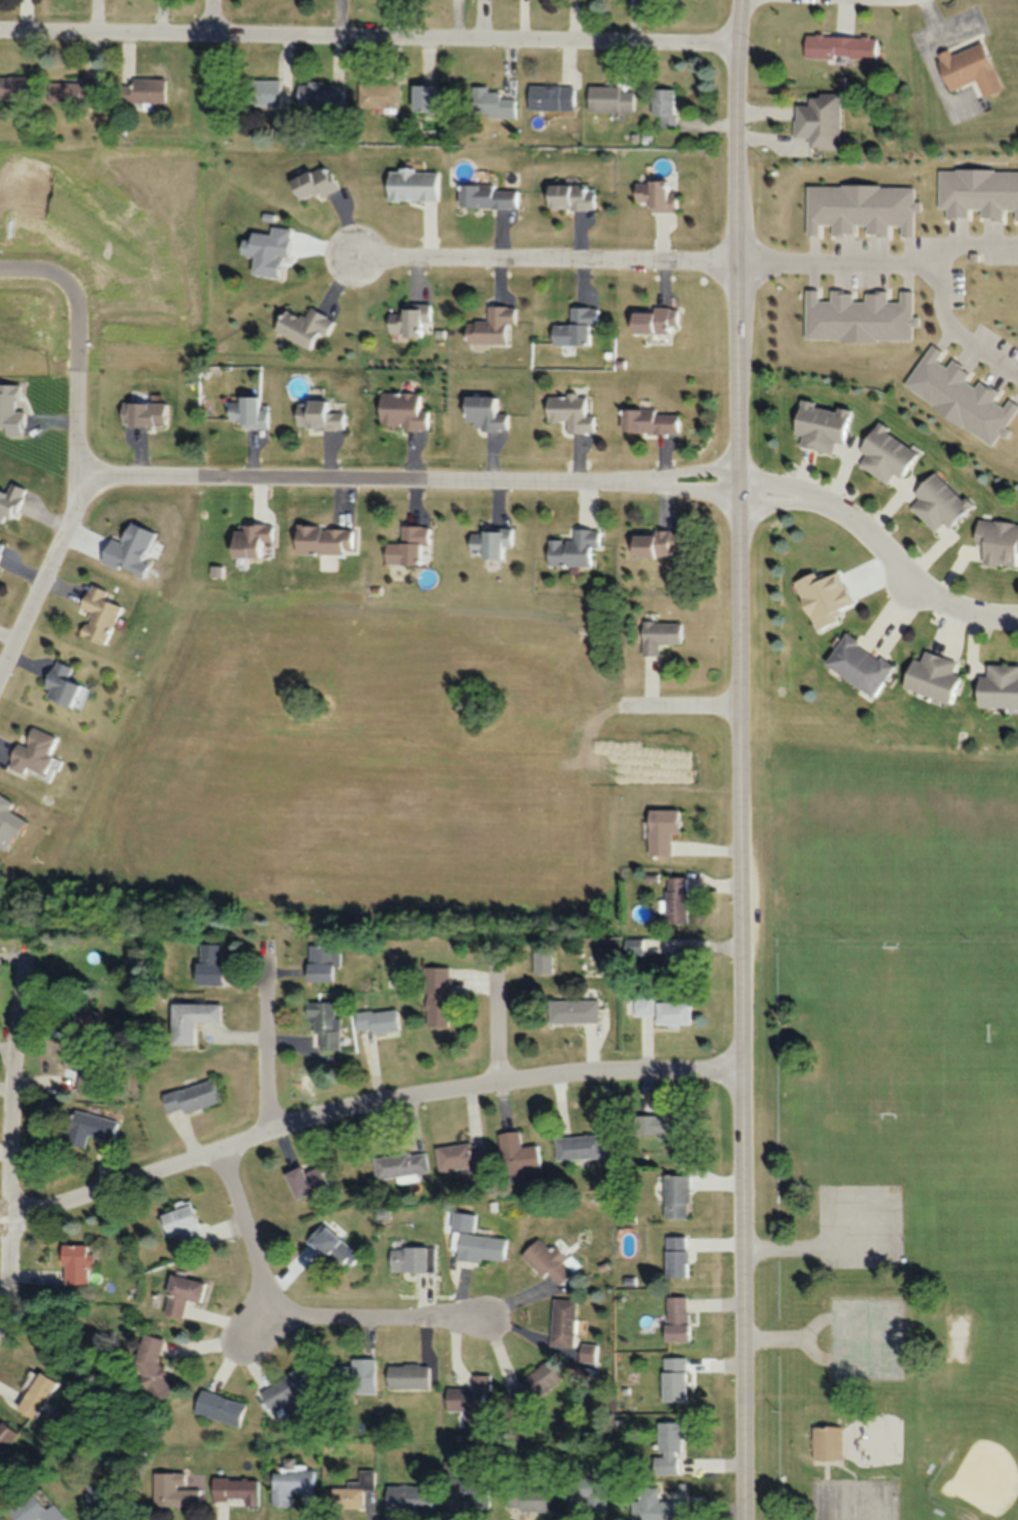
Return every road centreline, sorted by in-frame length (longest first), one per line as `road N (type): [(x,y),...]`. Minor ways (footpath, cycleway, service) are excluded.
road 1 (tertiary): [(746,1519),(734,259),(742,0)]
road 2 (residential): [(0,1218),(269,1137),(497,1087),(621,1074),(742,1075)]
road 3 (residential): [(0,37),(736,43)]
road 4 (residential): [(633,480),(78,472)]
road 5 (residential): [(734,259),(354,255)]
road 6 (residential): [(485,1319),(324,1322),(284,1311),(219,1155)]
road 7 (residential): [(0,1325),(27,959)]
road 8 (residential): [(0,250),(16,250),(47,277),(77,319),(78,472)]
road 9 (residential): [(822,499),(868,529),(931,592),(962,608),(1017,616)]
road 10 (residential): [(0,677),(74,510),(78,472)]
road 11 (residential): [(734,259),(939,266)]
road 12 (residential): [(269,1137),(268,954)]
road 13 (residential): [(1017,379),(944,319),(939,266)]
road 14 (residential): [(497,1087),(496,958)]

